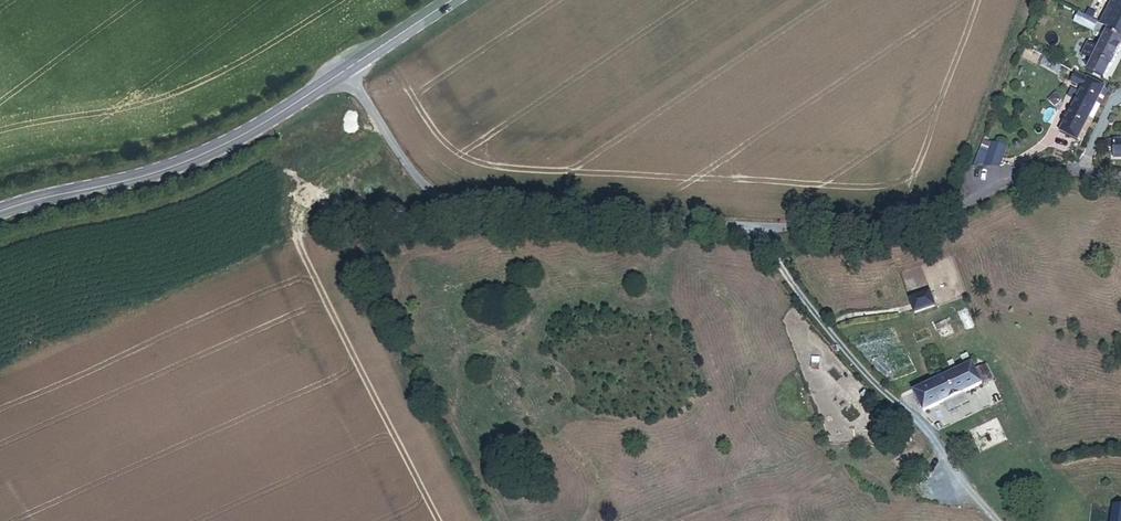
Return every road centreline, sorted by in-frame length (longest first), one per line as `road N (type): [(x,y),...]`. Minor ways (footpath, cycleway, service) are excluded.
road 1 (unclassified): [(1120,180),(1056,168),(911,222),(801,232),(480,207),(430,191),(346,72)]
road 2 (secondary): [(346,72),(183,163),(0,213)]
road 3 (secondary): [(455,0),(346,72)]

